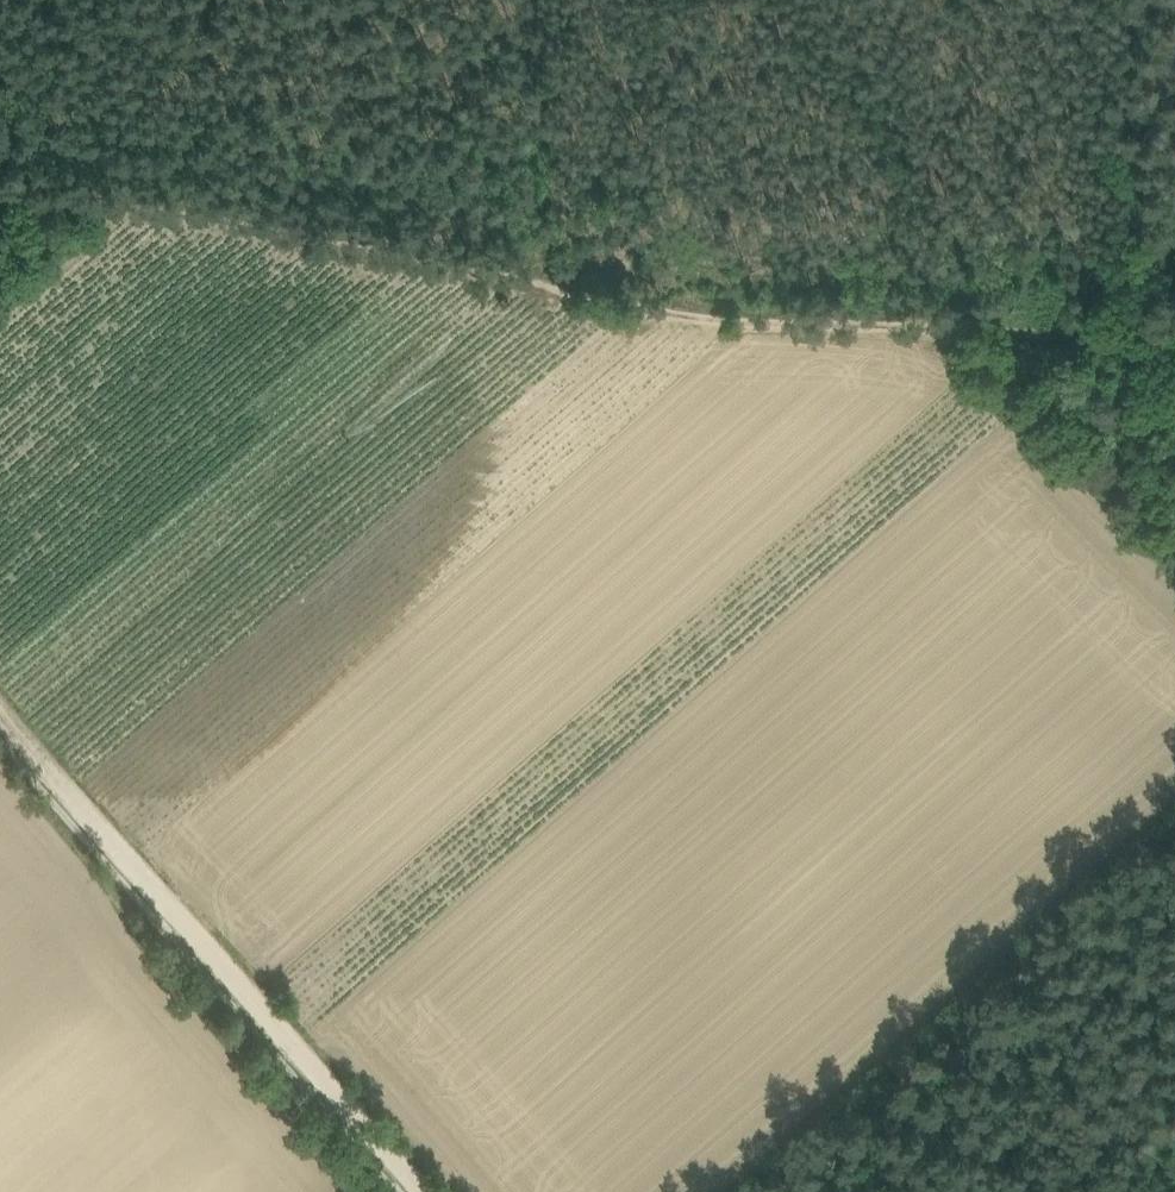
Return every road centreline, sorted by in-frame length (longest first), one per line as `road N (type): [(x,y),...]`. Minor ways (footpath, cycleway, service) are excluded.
road 1 (track): [(1174,329),(799,332),(656,315),(0,184)]
road 2 (track): [(427,1191),(0,704)]

